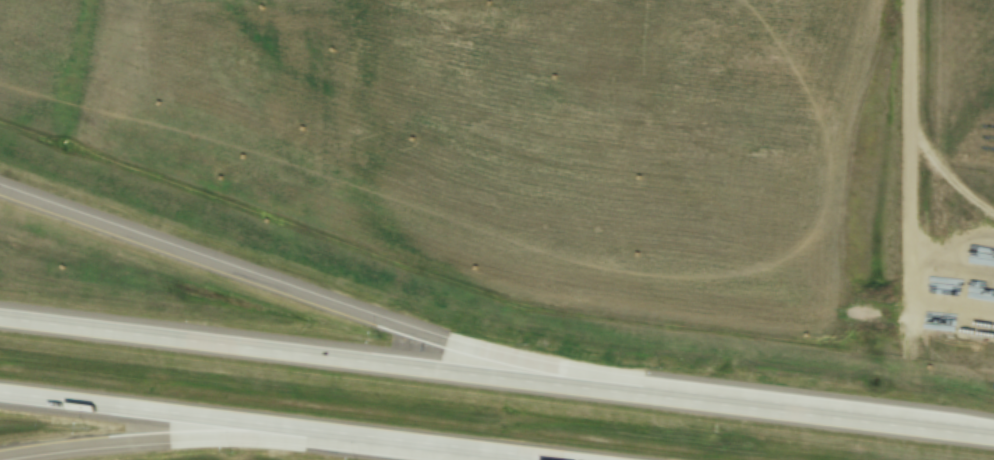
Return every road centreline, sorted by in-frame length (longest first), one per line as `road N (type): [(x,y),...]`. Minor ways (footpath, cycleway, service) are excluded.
road 1 (motorway): [(993,439),(0,323)]
road 2 (motorway): [(755,410),(535,368),(412,333),(0,193)]
road 3 (motorway): [(0,394),(542,459)]
road 4 (motorway): [(0,459),(186,440),(502,455)]
road 5 (residential): [(909,0),(913,264),(937,292),(993,294)]

